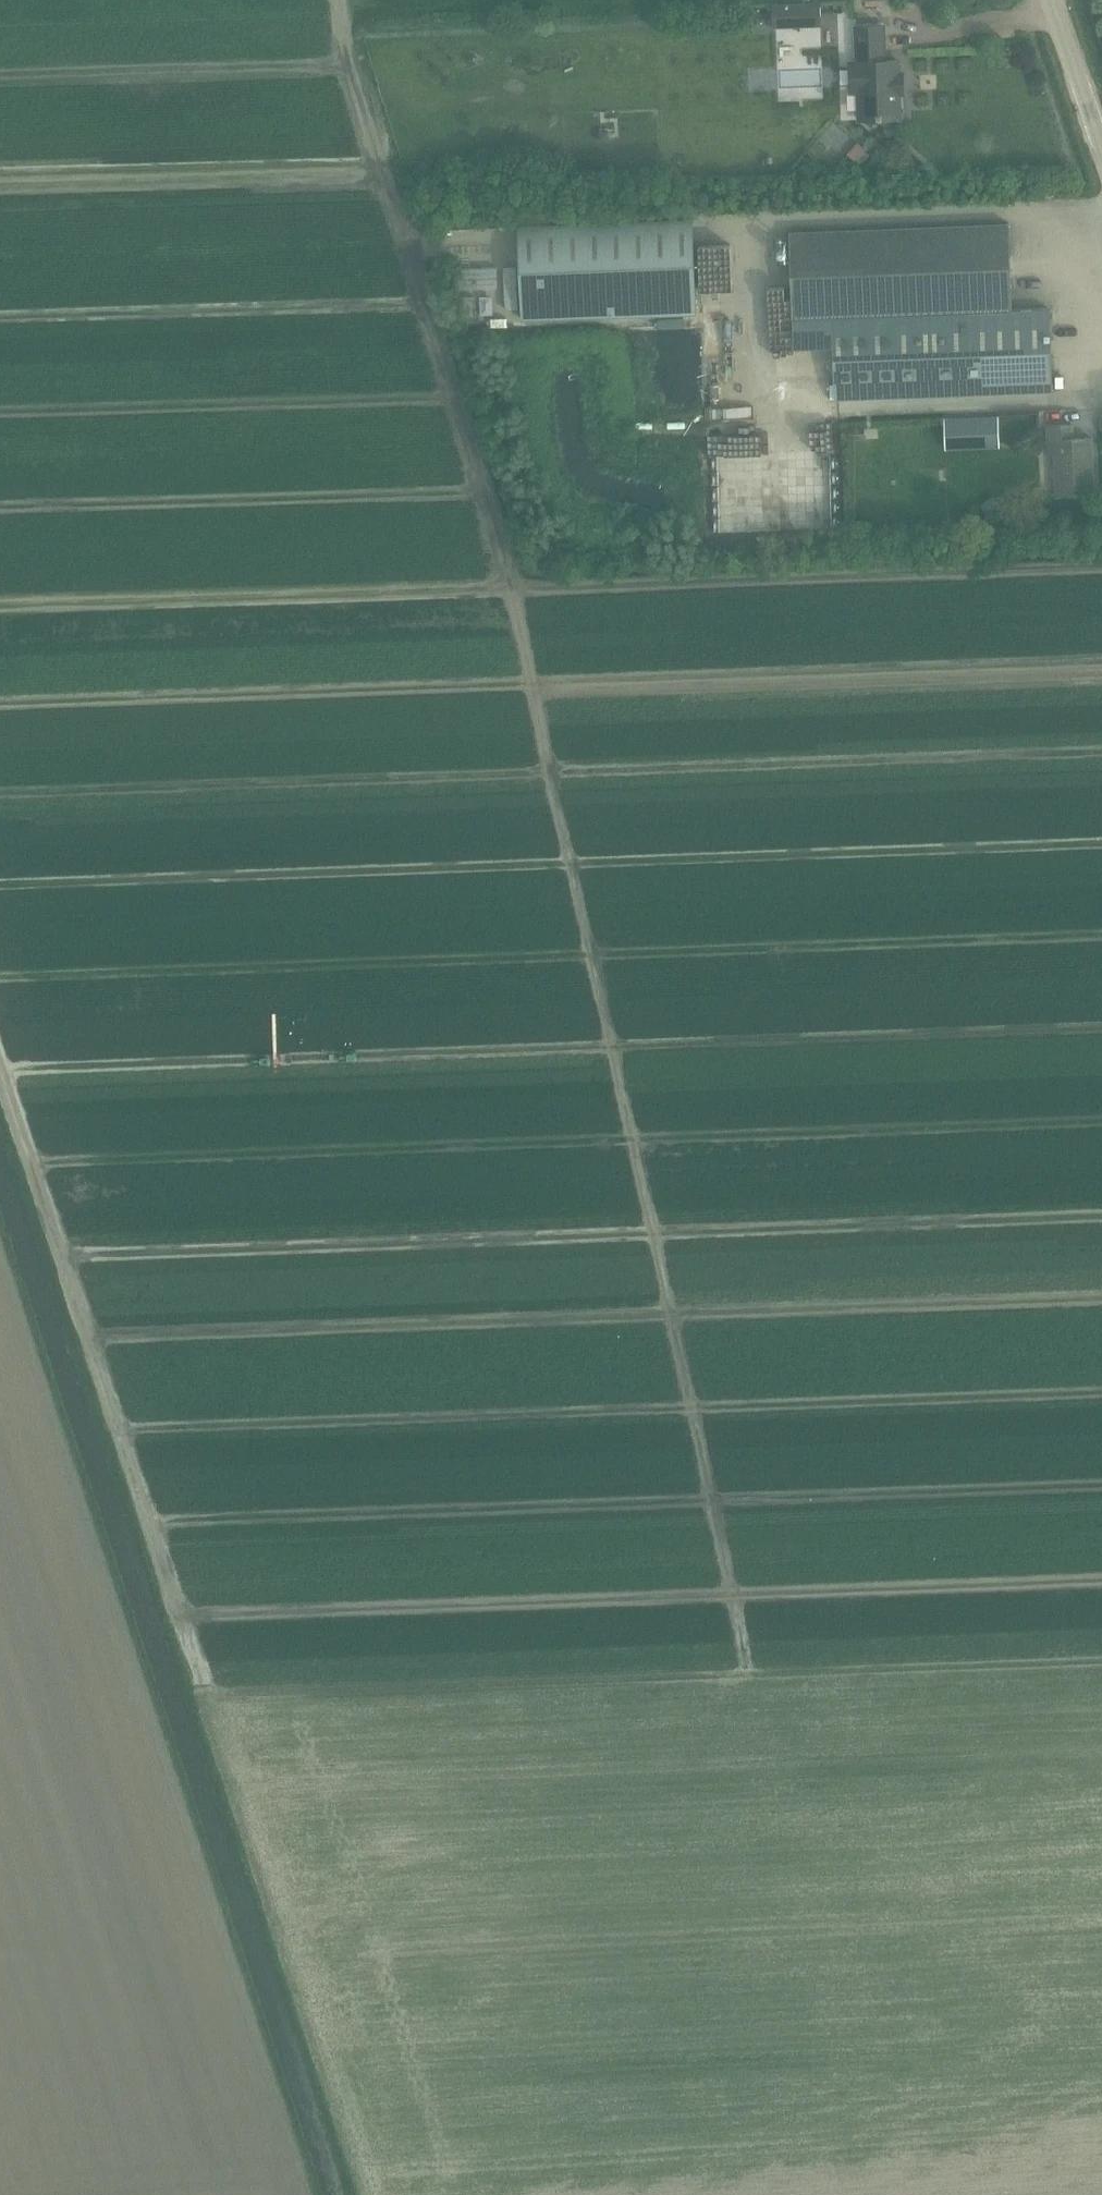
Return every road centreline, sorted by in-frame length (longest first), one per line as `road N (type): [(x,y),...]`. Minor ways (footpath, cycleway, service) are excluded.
road 1 (tertiary): [(1101,150),(1053,0)]

